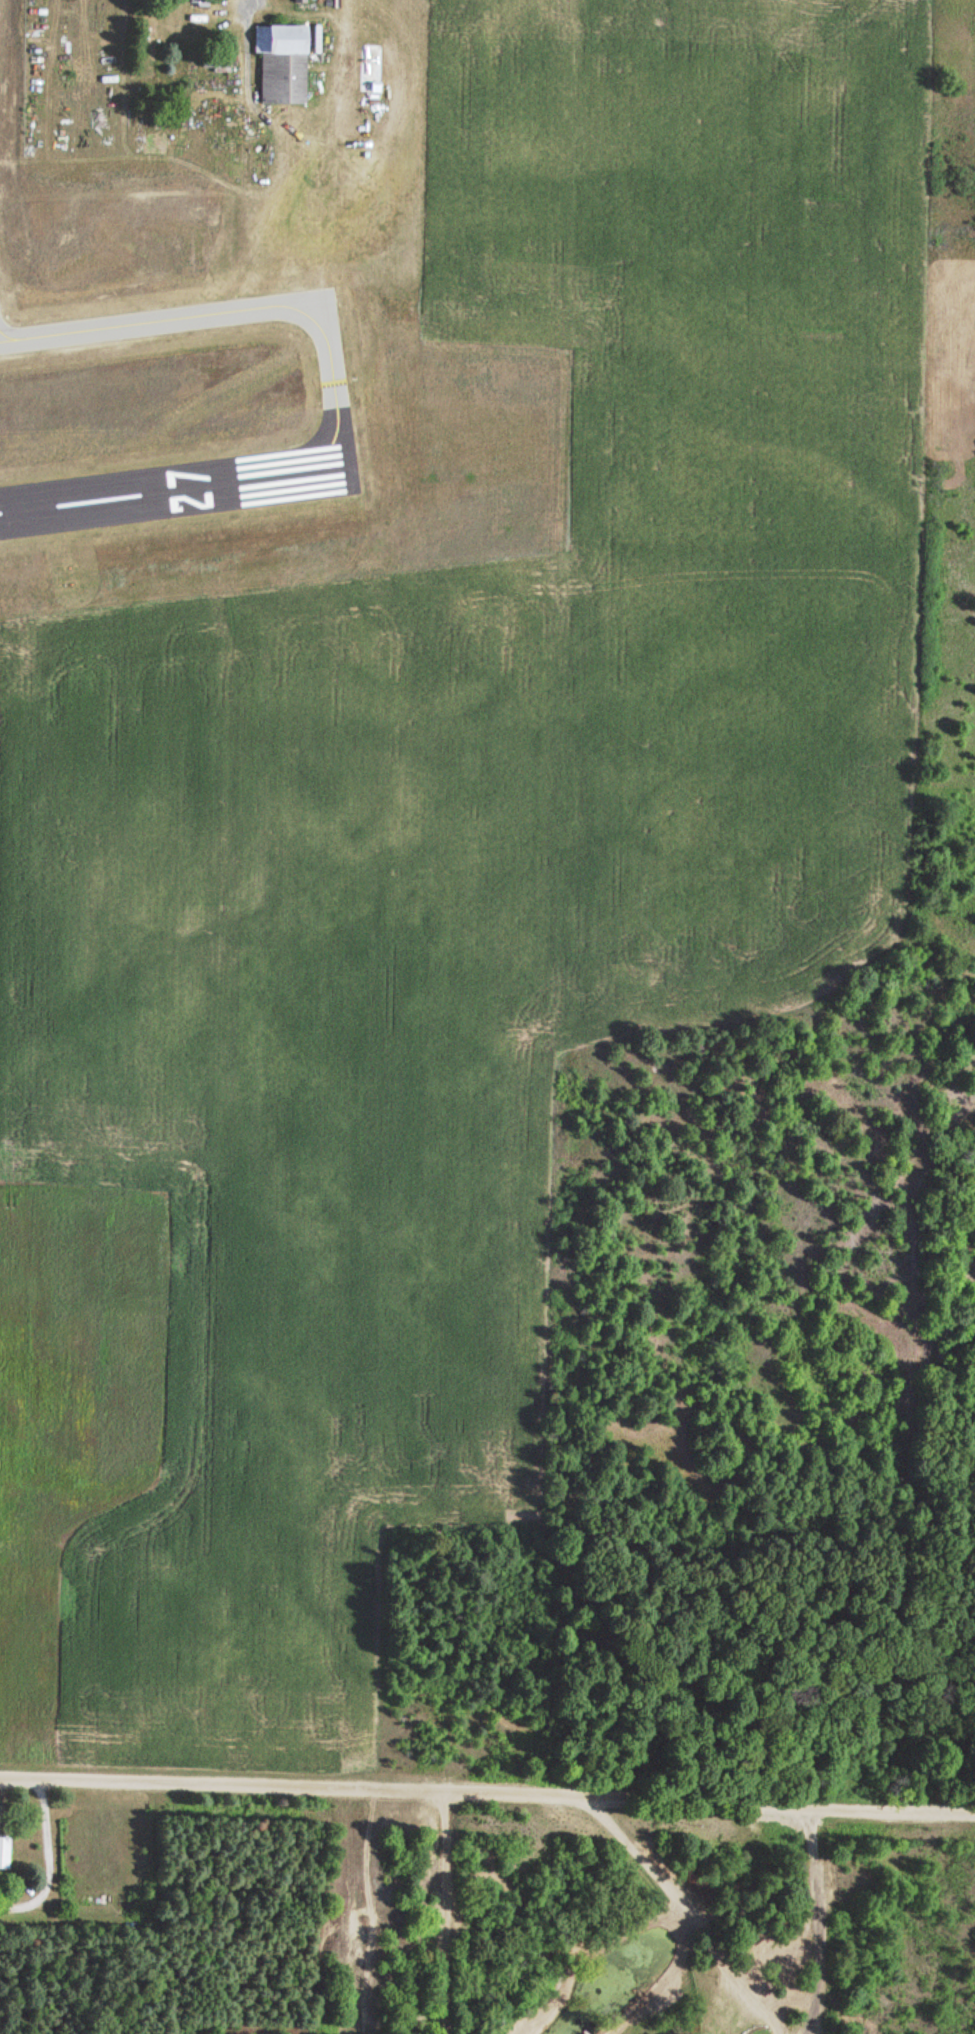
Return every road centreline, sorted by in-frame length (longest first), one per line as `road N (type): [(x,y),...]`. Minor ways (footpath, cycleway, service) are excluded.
road 1 (residential): [(974,1803),(569,1779),(0,1762)]

